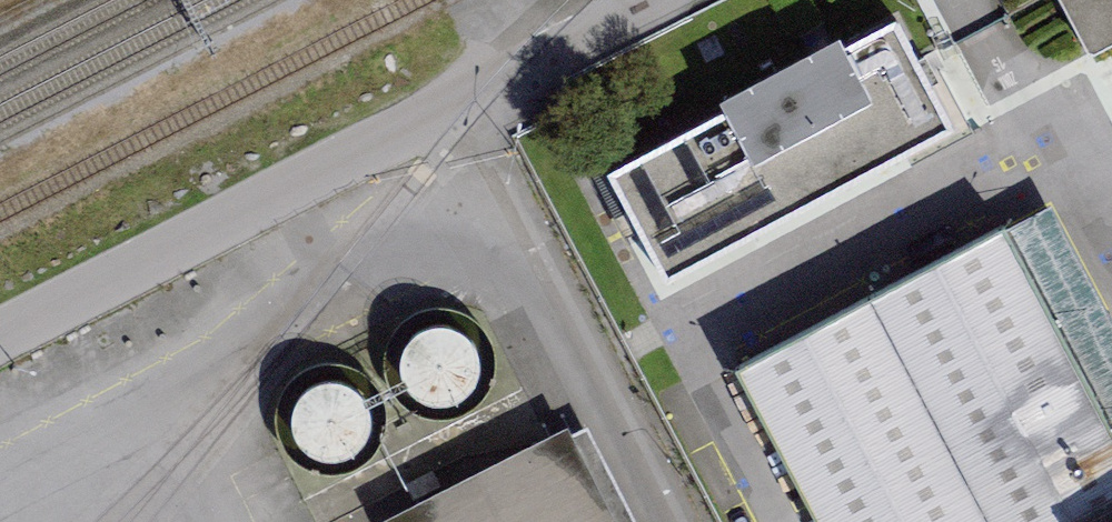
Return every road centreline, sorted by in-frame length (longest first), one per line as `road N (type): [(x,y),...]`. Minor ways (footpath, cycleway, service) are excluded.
road 1 (unclassified): [(444,112),(0,337)]
road 2 (unclassified): [(663,521),(444,112)]
road 3 (unclassified): [(665,0),(444,112)]

